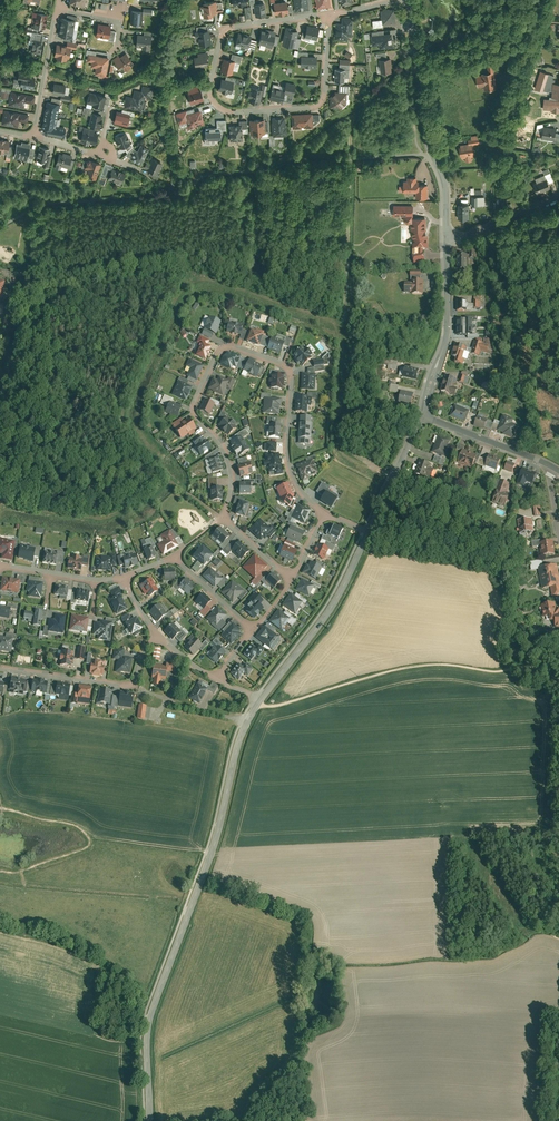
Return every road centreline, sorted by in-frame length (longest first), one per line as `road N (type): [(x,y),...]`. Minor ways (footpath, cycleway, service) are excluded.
road 1 (tertiary): [(261,698),(235,751),(215,837),(151,1009),(147,1120)]
road 2 (residential): [(324,513),(301,492),(288,463),(287,369),(226,346),(193,410),(225,451),(224,516)]
road 3 (residential): [(327,17),(223,31),(209,83),(212,102),(229,113),(314,107),(323,88)]
road 4 (tertiary): [(447,241),(445,187),(425,133),(408,0)]
road 5 (tertiary): [(368,532),(320,622),(261,698)]
road 6 (residential): [(157,638),(142,652),(135,689),(0,670)]
road 7 (tertiary): [(447,241),(447,329),(421,416)]
road 8 (residential): [(546,465),(421,416)]
road 9 (residential): [(33,138),(56,10)]
road 10 (tertiary): [(421,416),(368,532)]

